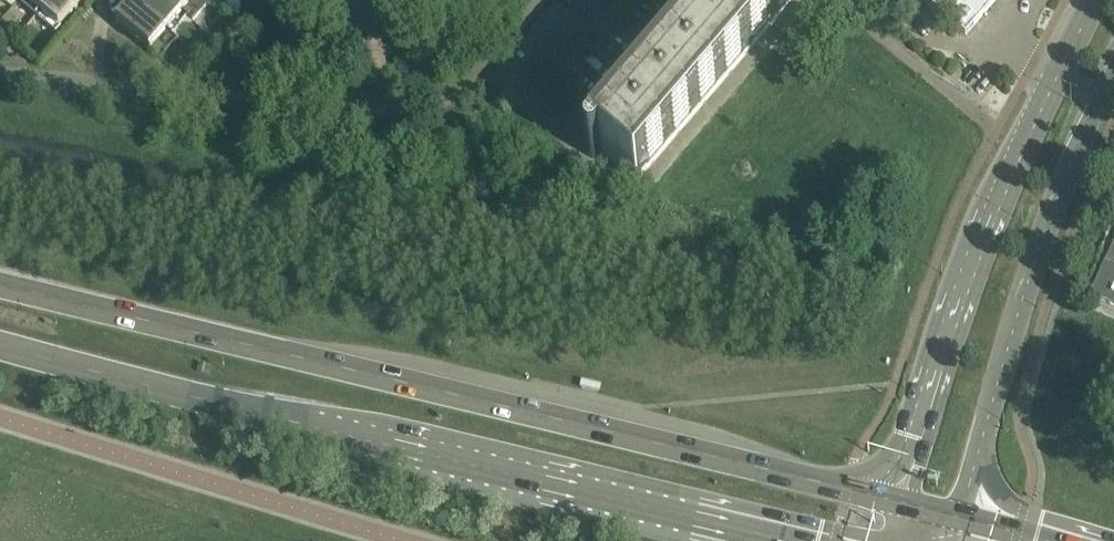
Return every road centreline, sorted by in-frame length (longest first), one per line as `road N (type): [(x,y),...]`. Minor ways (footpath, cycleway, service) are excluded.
road 1 (primary): [(897,501),(0,284)]
road 2 (primary): [(0,344),(790,540)]
road 3 (secondary): [(1089,0),(993,205),(931,374),(897,501)]
road 4 (secondary): [(968,518),(1052,231),(1113,71)]
road 5 (unclassified): [(0,416),(416,540)]

